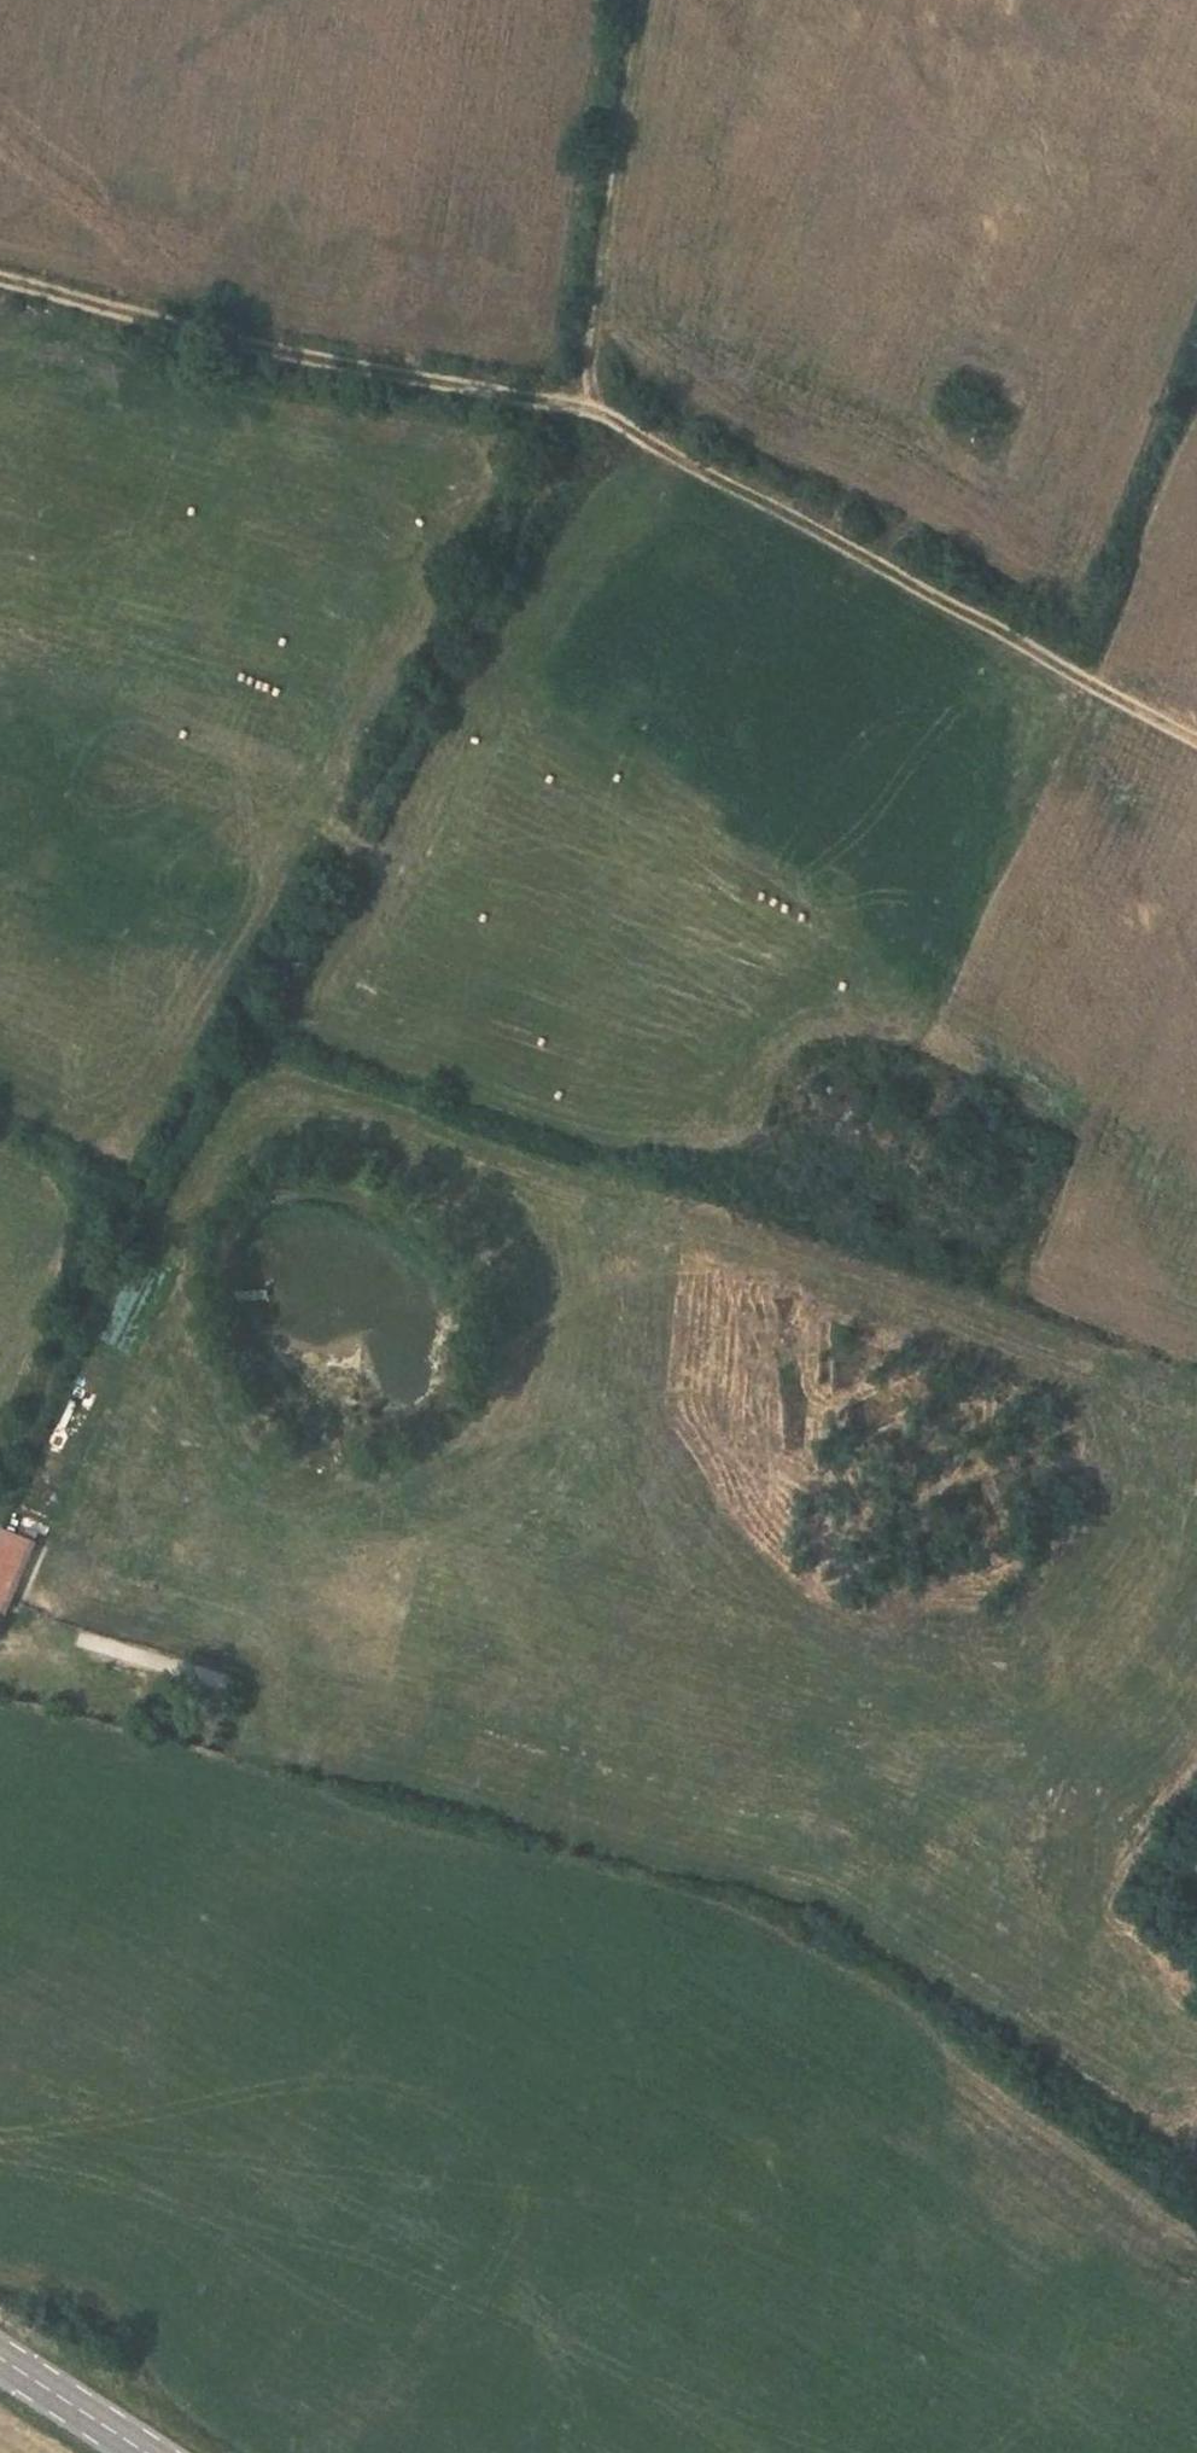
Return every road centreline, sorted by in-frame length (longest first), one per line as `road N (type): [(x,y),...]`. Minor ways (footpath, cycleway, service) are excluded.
road 1 (track): [(583,398),(0,288)]
road 2 (secondary): [(0,2358),(148,2452)]

